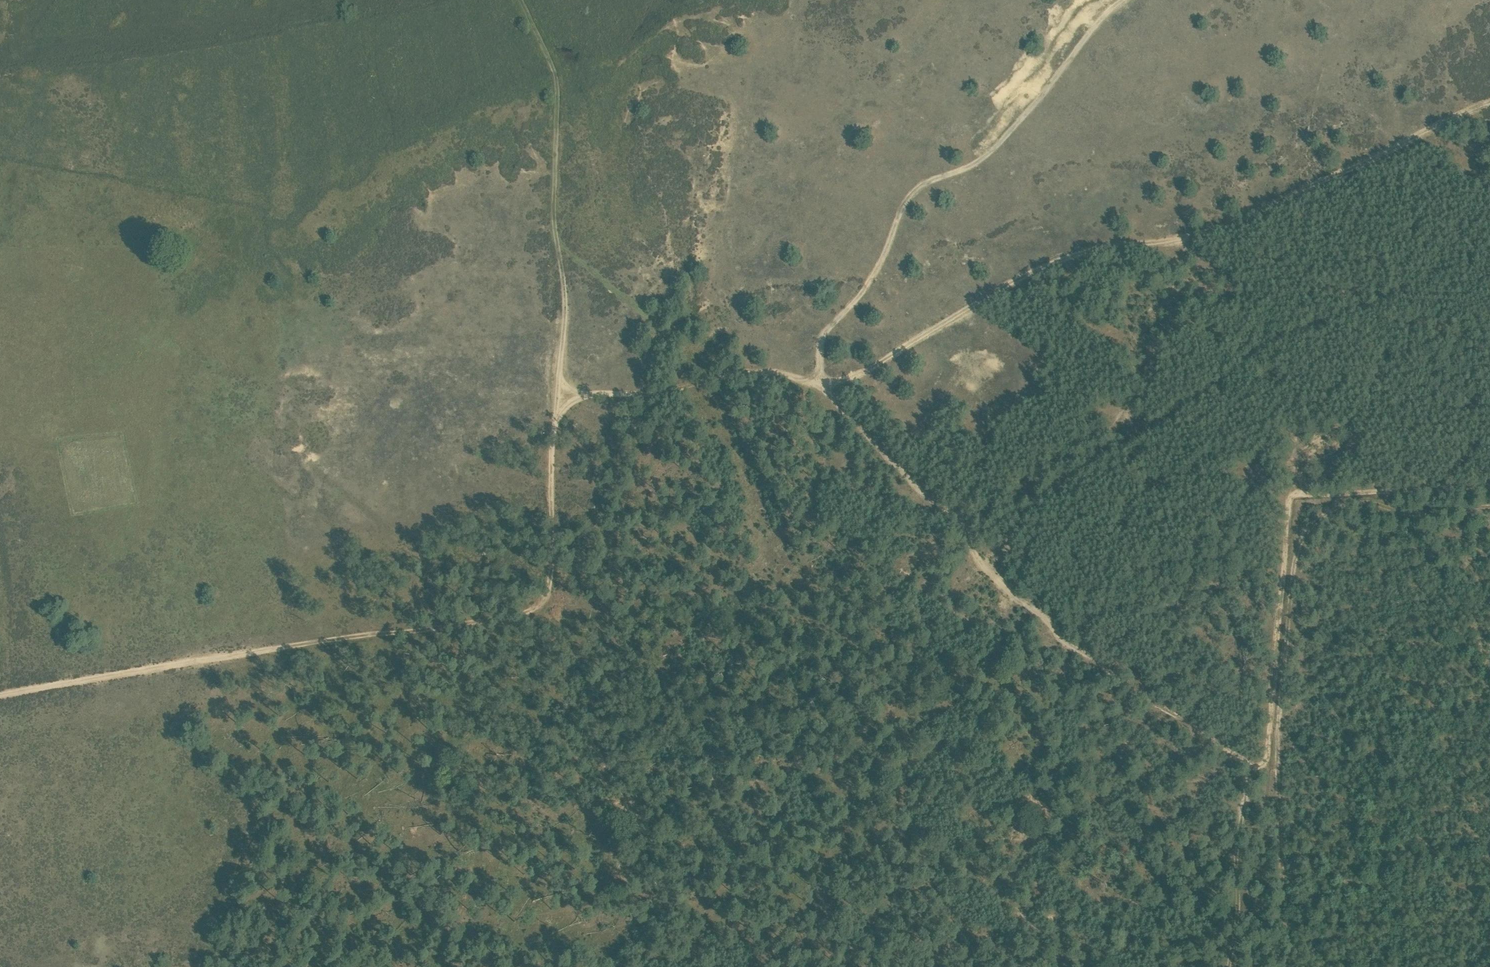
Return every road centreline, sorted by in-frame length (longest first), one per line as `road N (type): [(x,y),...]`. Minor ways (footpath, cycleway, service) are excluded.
road 1 (track): [(1222,966),(1239,909),(1229,874),(1245,775),(1124,690),(1090,653),(1067,646),(1053,620),(825,392),(767,374),(640,396),(590,395)]
road 2 (track): [(0,697),(514,619),(541,606),(555,584),(560,366)]
road 3 (track): [(1489,101),(1205,230),(1101,246),(1005,291)]
road 4 (track): [(1244,778),(1266,761),(1289,496),(1489,485)]
road 5 (track): [(560,366),(558,81),(523,0)]
road 6 (track): [(541,606),(602,607),(728,588),(761,592)]
road 7 (track): [(825,392),(1005,291)]

